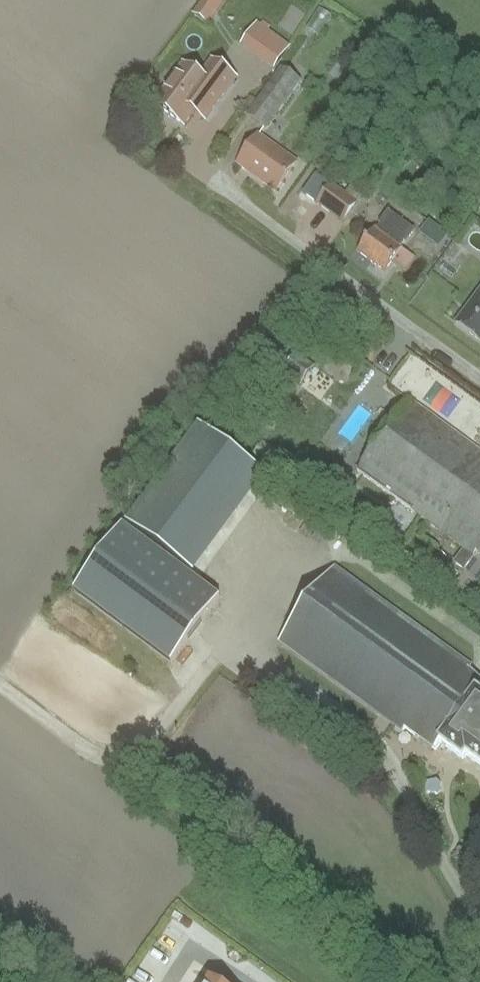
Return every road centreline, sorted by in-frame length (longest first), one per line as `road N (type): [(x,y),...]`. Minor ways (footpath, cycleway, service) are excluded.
road 1 (residential): [(479,377),(218,184)]

